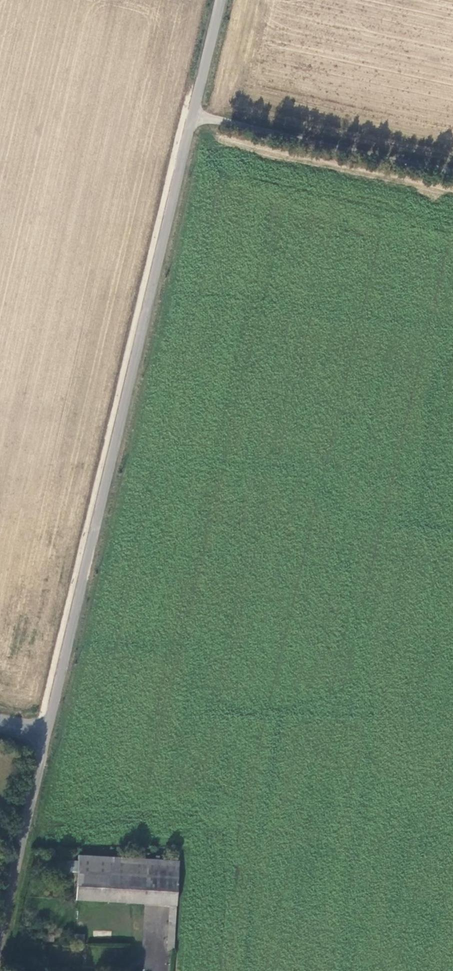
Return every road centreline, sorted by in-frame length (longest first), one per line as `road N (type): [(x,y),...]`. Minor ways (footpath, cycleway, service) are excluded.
road 1 (unclassified): [(46,736),(193,116)]
road 2 (unclassified): [(193,116),(452,170)]
road 3 (tertiary): [(0,938),(46,736)]

